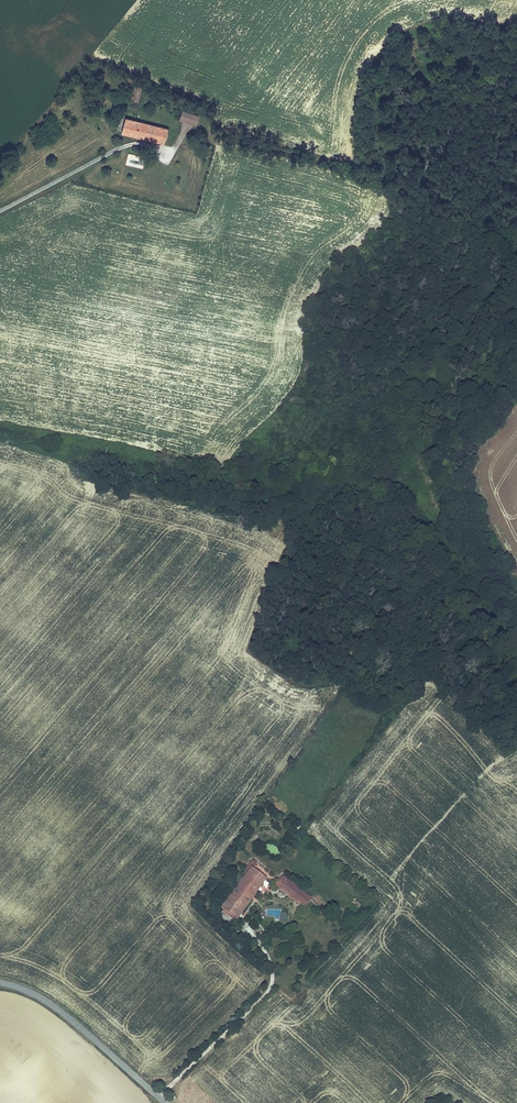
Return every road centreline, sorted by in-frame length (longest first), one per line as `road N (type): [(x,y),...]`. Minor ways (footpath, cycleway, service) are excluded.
road 1 (tertiary): [(0,983),(51,1005),(166,1102)]

